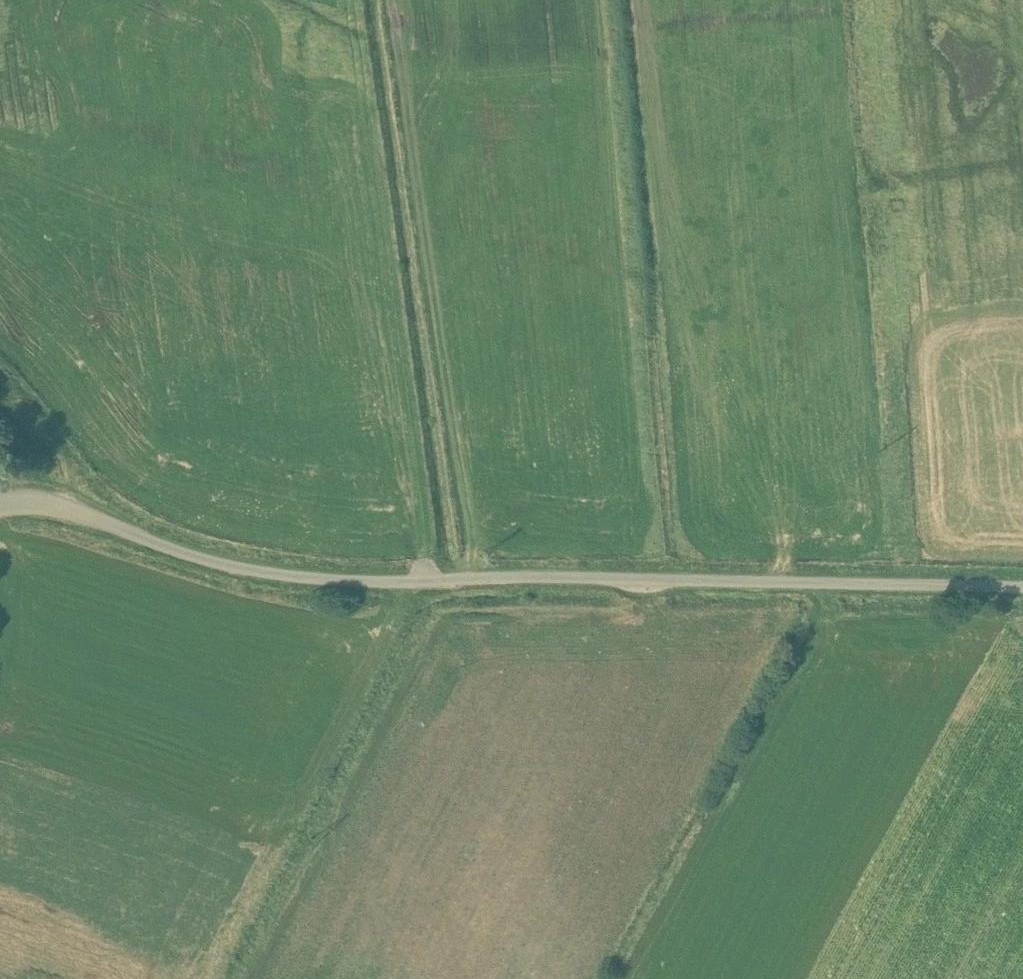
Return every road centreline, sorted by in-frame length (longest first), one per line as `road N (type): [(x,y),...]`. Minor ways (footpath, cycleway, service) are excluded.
road 1 (unclassified): [(1022,592),(445,580),(285,564),(66,507),(0,503)]

